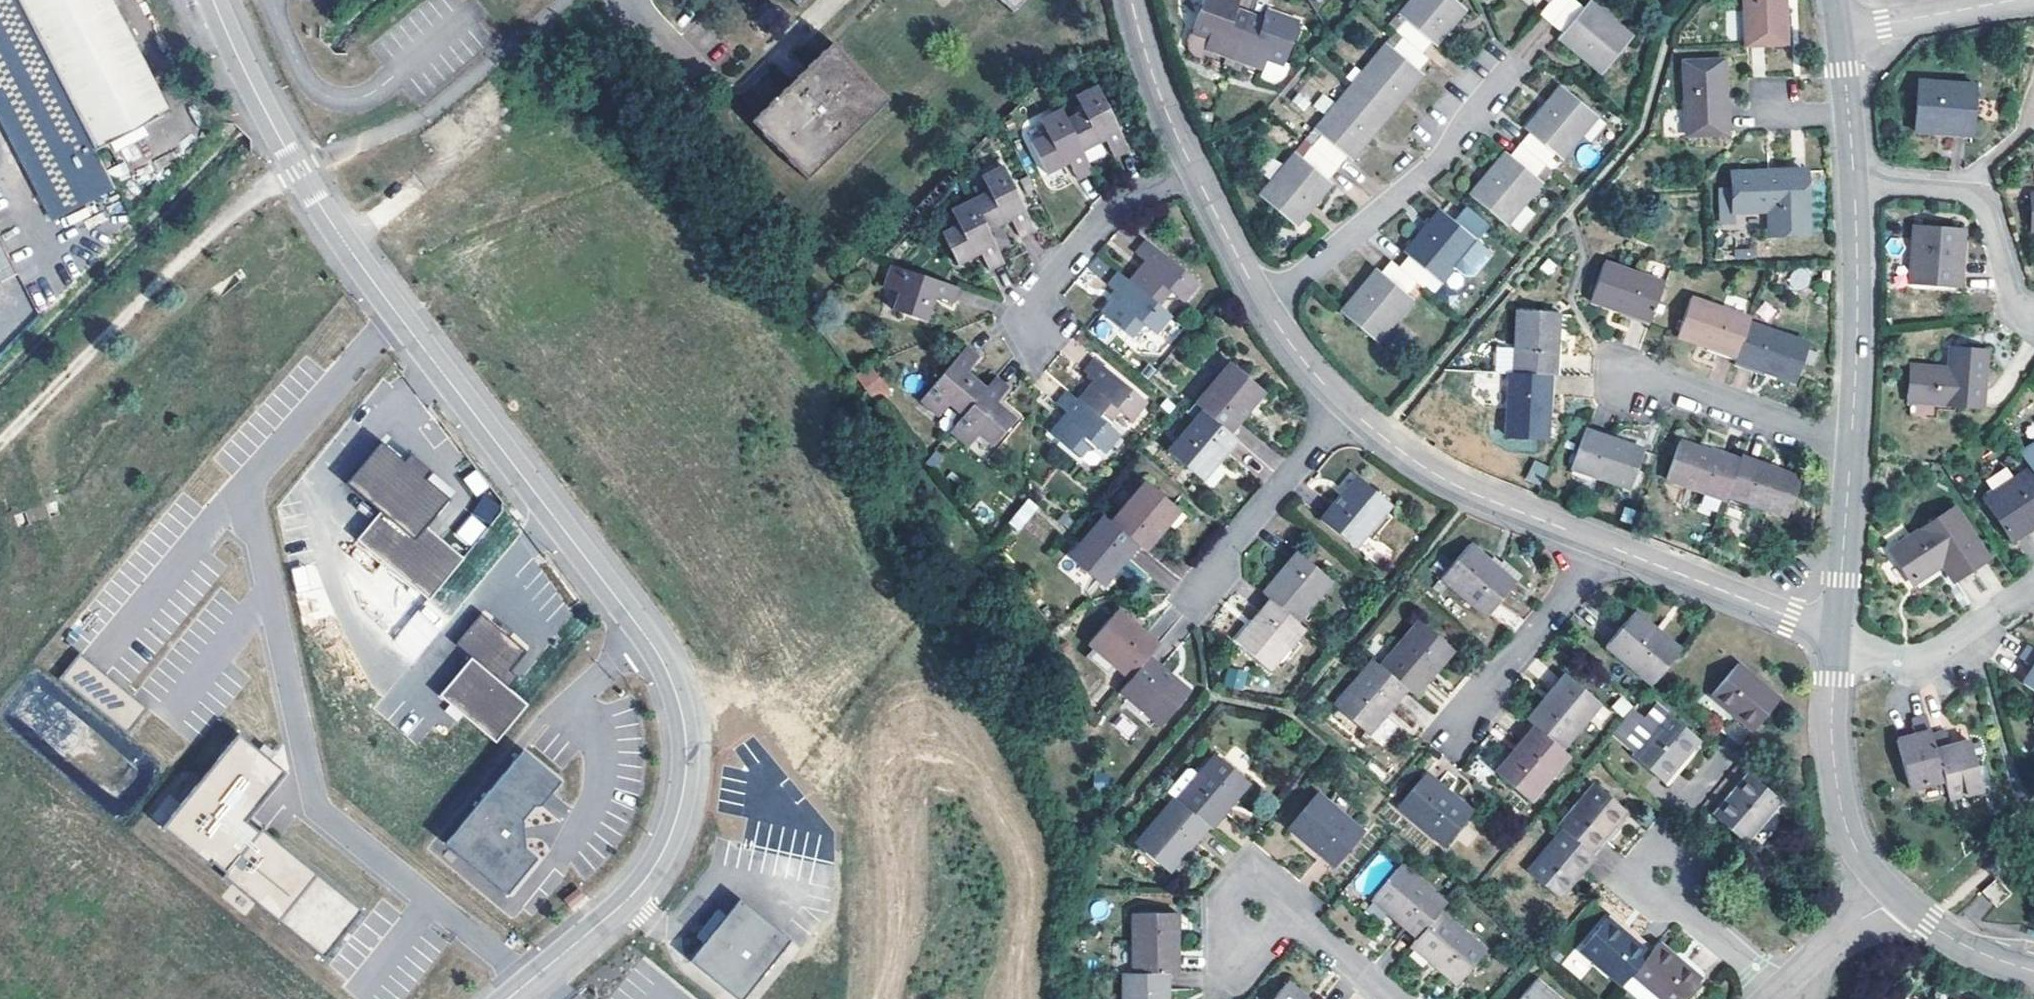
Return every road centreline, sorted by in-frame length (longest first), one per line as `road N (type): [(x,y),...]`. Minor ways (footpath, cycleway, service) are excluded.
road 1 (residential): [(399,317),(258,473),(249,500),(315,803),(530,982)]
road 2 (unclassified): [(399,317),(650,641),(685,733),(687,774),(664,852),(636,891),(530,982)]
road 3 (track): [(0,449),(252,196),(298,170)]
road 4 (unclassified): [(213,0),(285,147),(399,317)]
road 5 (residential): [(1264,302),(1438,160),(1496,82)]
road 6 (residential): [(1346,407),(1438,475),(1604,544)]
road 7 (residential): [(1897,897),(1855,846),(1842,807),(1832,719),(1838,634)]
road 8 (residential): [(1852,446),(1855,187)]
road 9 (residential): [(1855,187),(1977,199),(2012,300),(2030,321)]
road 10 (residential): [(1604,544),(1838,634)]
road 11 (residential): [(1193,168),(1105,214),(1049,280),(1038,329)]
road 12 (residential): [(1346,407),(1230,544),(1203,591)]
road 13 (residential): [(1852,446),(1634,374)]
road 14 (residential): [(1604,544),(1467,717)]
road 15 (residential): [(2033,584),(1927,653),(1899,658),(1838,634)]
road 16 (residential): [(1838,634),(1852,446)]
road 17 (residential): [(1133,0),(1193,168)]
road 18 (residential): [(1842,32),(2010,0)]
road 19 (residential): [(1282,914),(1271,890),(1259,884),(1234,892),(1227,903),(1232,929),(1242,937),(1255,939),(1278,926)]
road 20 (residential): [(2033,971),(1953,938),(1897,897)]
road 21 (residential): [(1855,187),(1842,32)]
road 22 (residential): [(1897,897),(1775,990)]
road 23 (residential): [(1193,168),(1264,302)]
road 24 (residential): [(1395,998),(1312,928),(1282,914)]
road 25 (residential): [(1775,990),(1678,898)]
road 26 (residential): [(1264,302),(1346,407)]
road 27 (residential): [(1663,850),(1674,820),(1737,746)]

